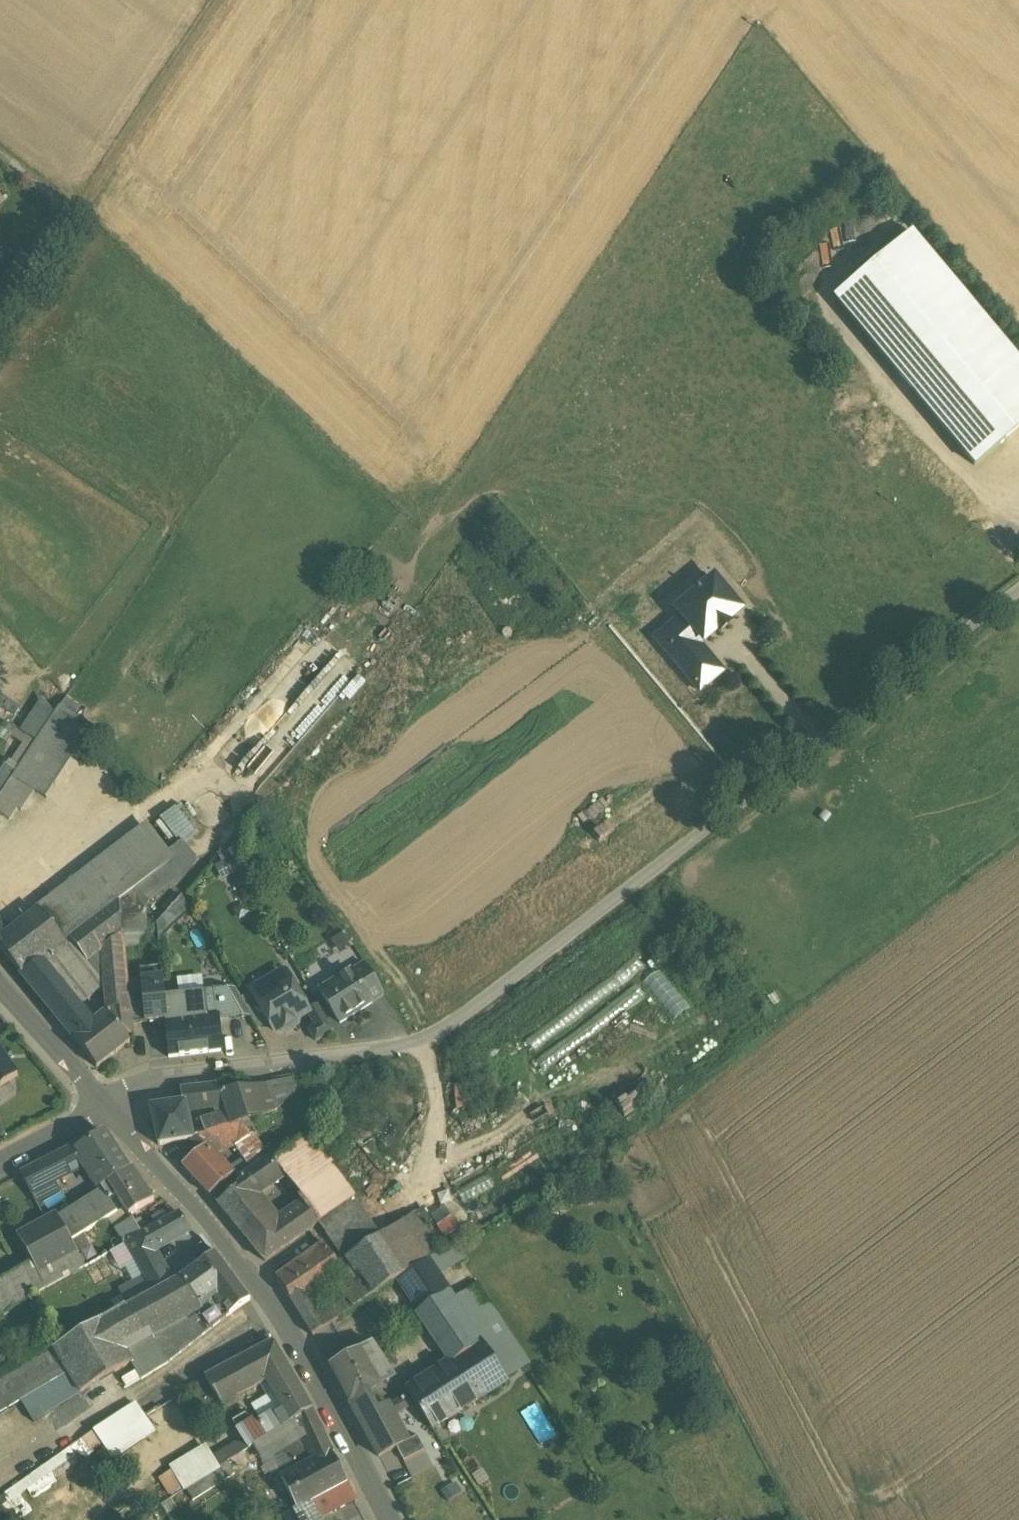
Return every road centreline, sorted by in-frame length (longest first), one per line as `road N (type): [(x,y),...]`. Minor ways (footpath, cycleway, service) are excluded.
road 1 (track): [(418,1042),(493,995),(1018,590)]
road 2 (tertiary): [(111,1105),(257,1287),(326,1394),(389,1519)]
road 3 (residential): [(111,1105),(143,1085),(418,1042)]
road 4 (track): [(91,223),(240,0)]
road 5 (tertiary): [(0,983),(111,1105)]
road 6 (track): [(91,223),(0,353)]
road 7 (residential): [(0,1162),(111,1105)]

